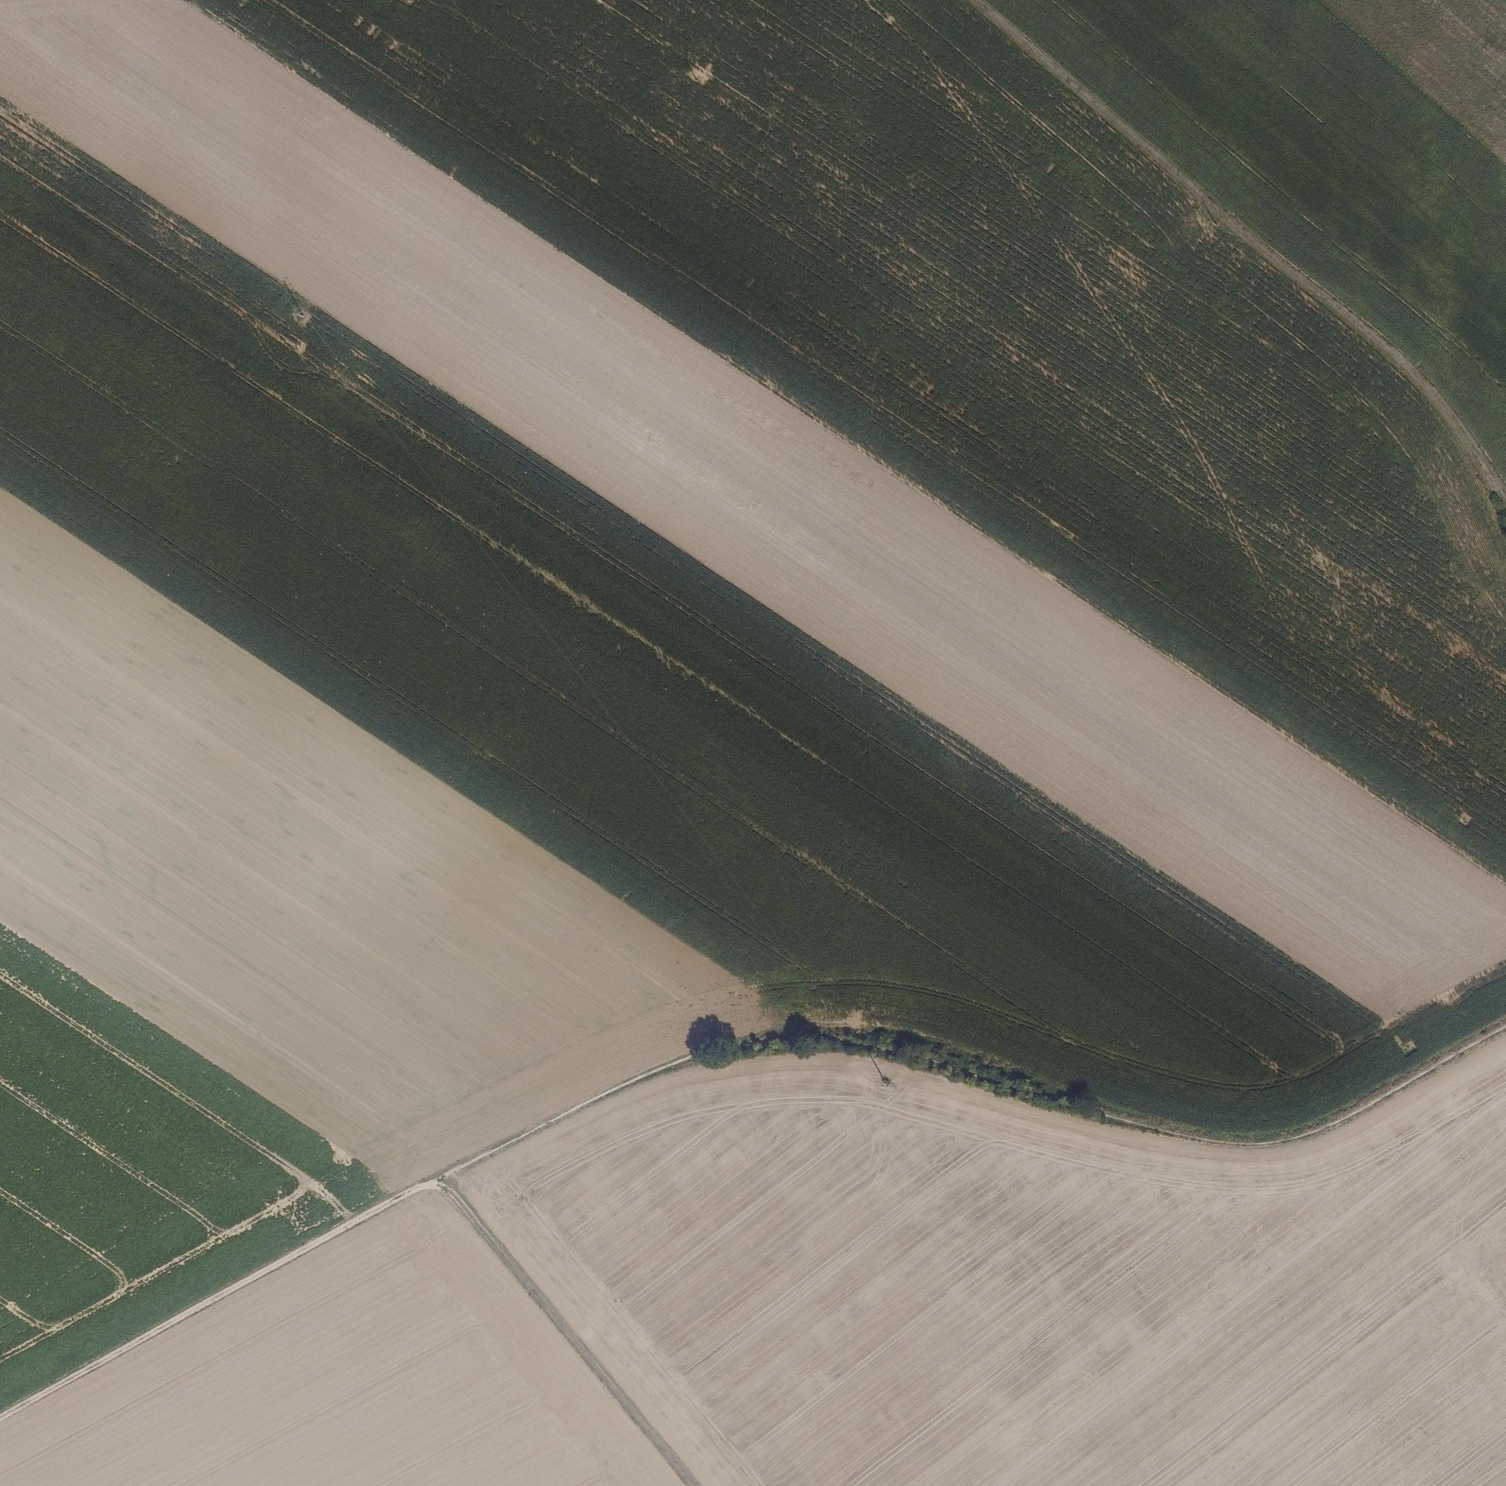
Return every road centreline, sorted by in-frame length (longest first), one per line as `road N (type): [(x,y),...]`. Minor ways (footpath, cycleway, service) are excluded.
road 1 (track): [(0,1419),(449,1171),(695,1054),(752,1040),(835,1037),(1171,1132),(1263,1143),(1356,1114),(1505,1025)]
road 2 (track): [(972,0),(1436,394),(1505,500)]
road 3 (track): [(428,1183),(455,1197),(695,1485)]

